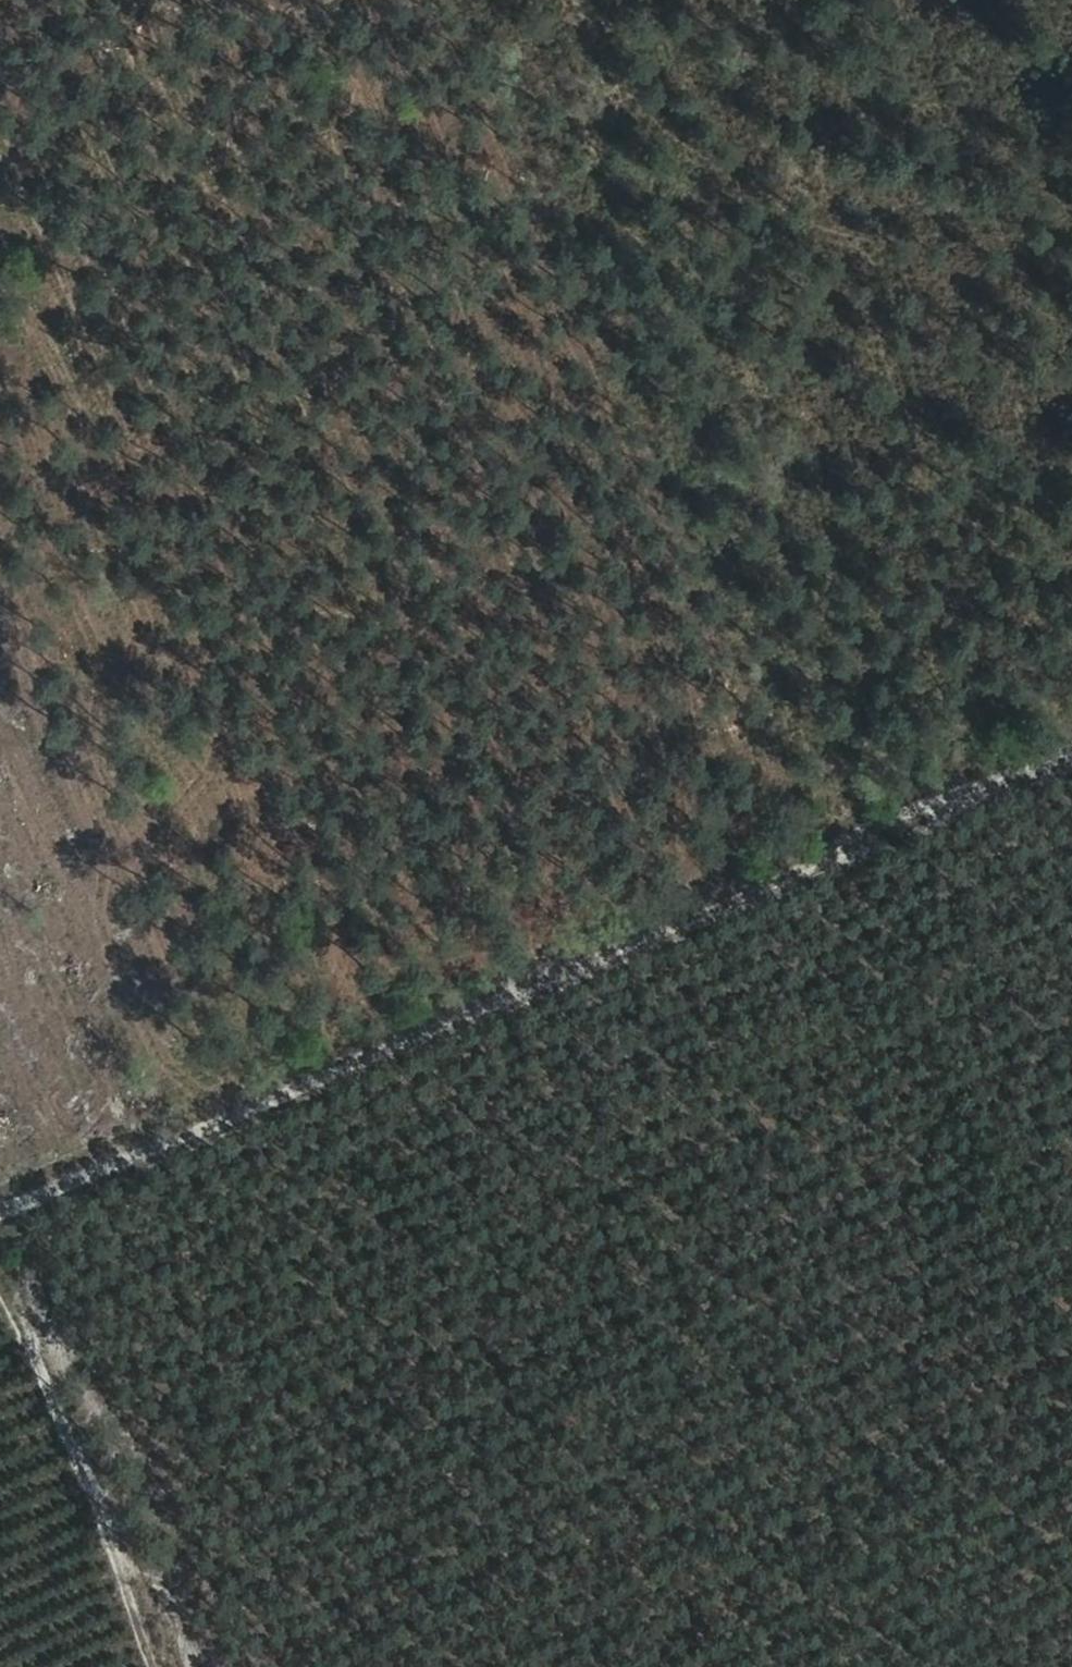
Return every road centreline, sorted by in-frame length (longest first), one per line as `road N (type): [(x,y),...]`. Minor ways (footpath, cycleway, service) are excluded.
road 1 (track): [(0,1215),(1071,781)]
road 2 (track): [(0,1265),(169,1666)]

